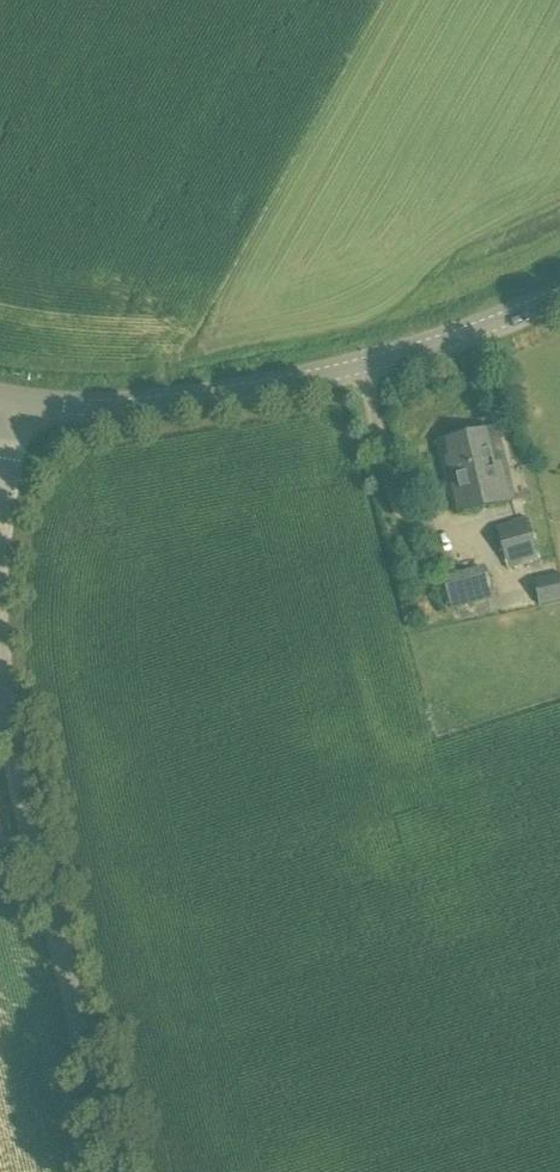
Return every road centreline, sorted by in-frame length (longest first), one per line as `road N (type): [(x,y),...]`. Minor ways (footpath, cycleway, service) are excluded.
road 1 (tertiary): [(13,412),(137,412),(323,381),(471,339),(559,300)]
road 2 (tertiary): [(117,1171),(21,791),(0,627)]
road 3 (tertiary): [(0,623),(13,412)]

